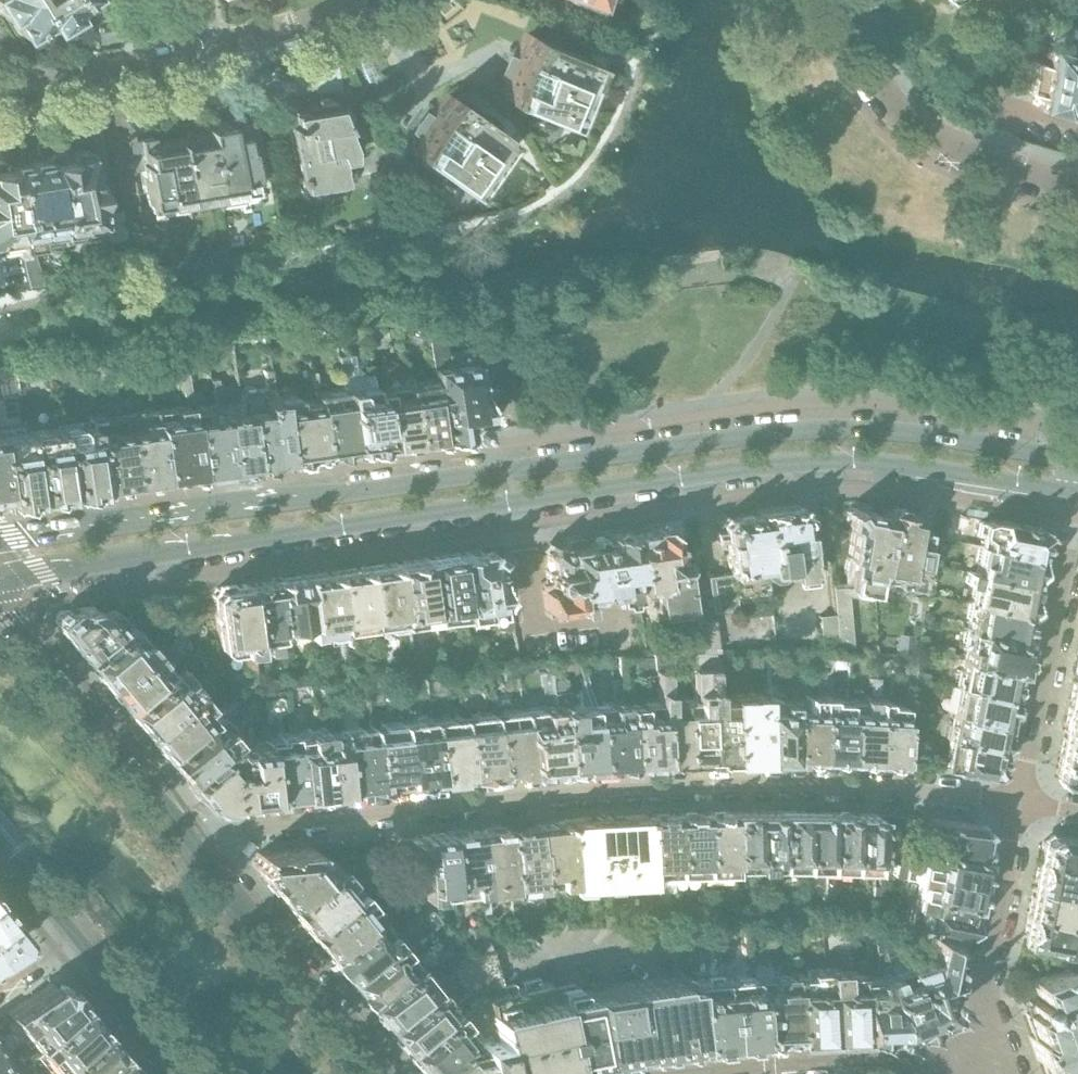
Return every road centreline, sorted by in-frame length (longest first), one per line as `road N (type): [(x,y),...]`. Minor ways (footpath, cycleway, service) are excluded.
road 1 (secondary): [(1077,460),(868,429),(779,432),(0,539)]
road 2 (secondary): [(0,575),(774,467),(894,466),(1077,494)]
road 3 (residential): [(1022,803),(813,785),(637,788),(249,828),(195,847)]
road 4 (residential): [(0,93),(226,45),(353,0)]
road 5 (residential): [(1077,190),(924,130),(886,97),(860,44),(851,0)]
road 6 (secondary): [(195,847),(172,806),(0,599)]
road 7 (residential): [(1022,803),(1077,502)]
road 8 (secondary): [(381,1073),(195,847)]
road 9 (residential): [(961,1073),(1022,803)]
road 10 (residential): [(961,1073),(901,1062),(699,1073)]
road 11 (secondary): [(69,940),(180,1073)]

